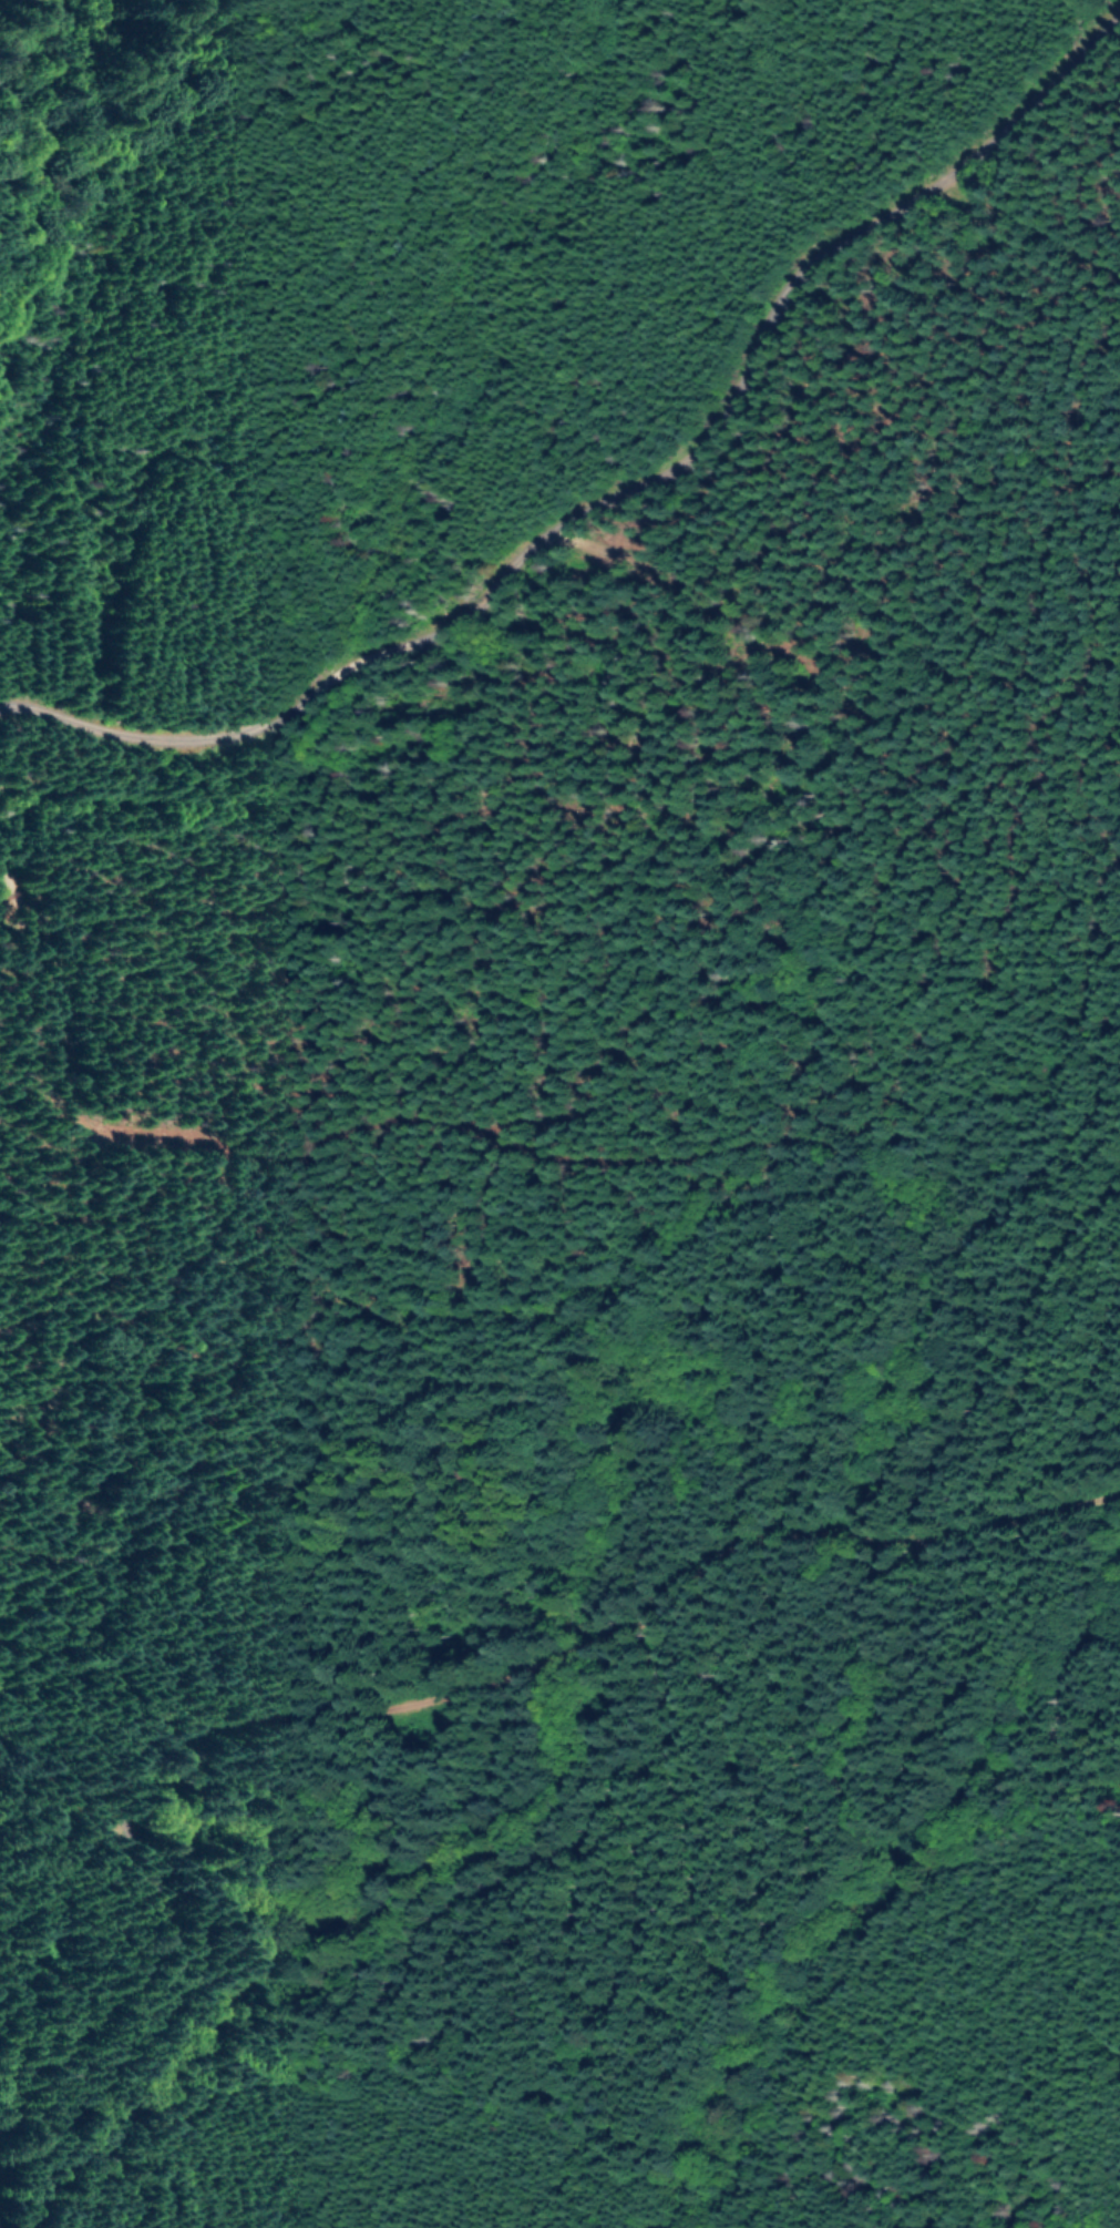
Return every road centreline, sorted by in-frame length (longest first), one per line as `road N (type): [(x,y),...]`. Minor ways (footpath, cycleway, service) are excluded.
road 1 (track): [(0,774),(90,708),(472,655),(610,595),(716,476),(854,257),(1117,0)]
road 2 (track): [(40,2227),(143,1959),(136,1887),(0,1787)]

